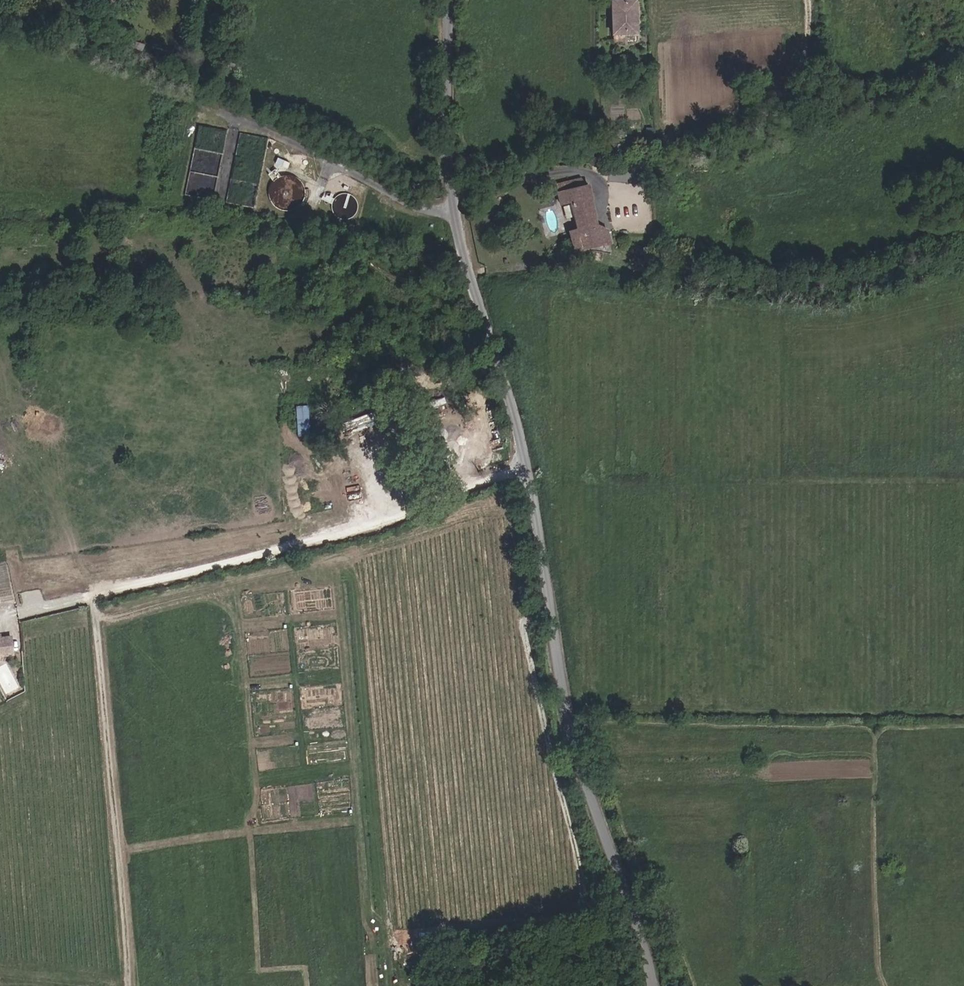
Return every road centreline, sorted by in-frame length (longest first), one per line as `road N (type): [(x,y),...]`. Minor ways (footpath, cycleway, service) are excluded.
road 1 (residential): [(654,985),(571,733),(522,443),(454,193),(449,0)]

